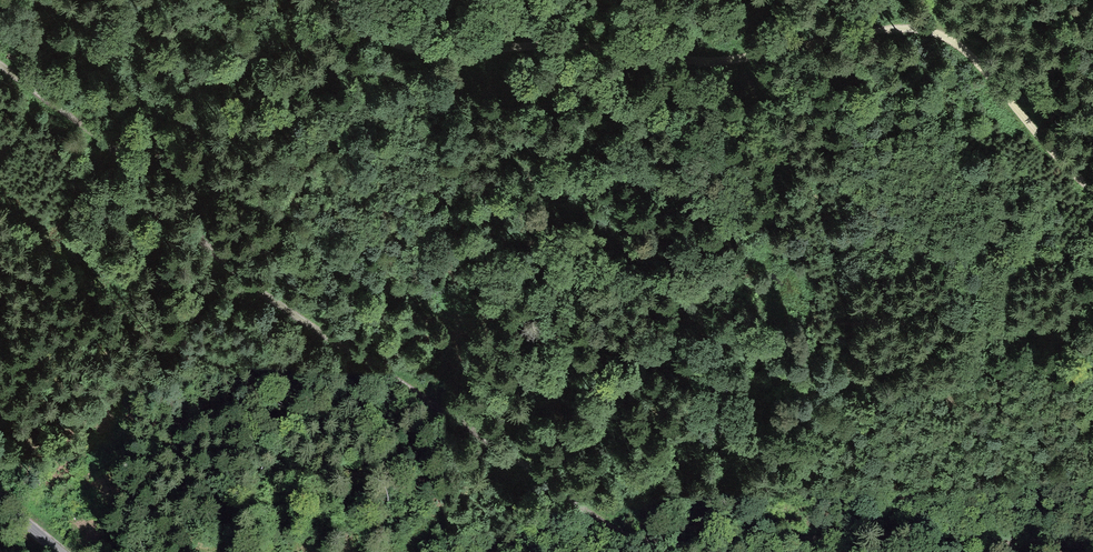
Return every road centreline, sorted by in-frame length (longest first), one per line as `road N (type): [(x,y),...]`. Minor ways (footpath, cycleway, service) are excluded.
road 1 (track): [(0,61),(251,282),(611,529),(691,545),(942,537),(1092,544)]
road 2 (track): [(102,144),(246,198),(342,273),(400,302),(566,335),(641,365),(735,387),(842,386),(853,378),(841,252),(739,60)]
road 3 (track): [(1092,189),(978,59),(924,33),(883,27),(739,60),(635,64),(569,46),(414,47),(360,27),(334,0)]

